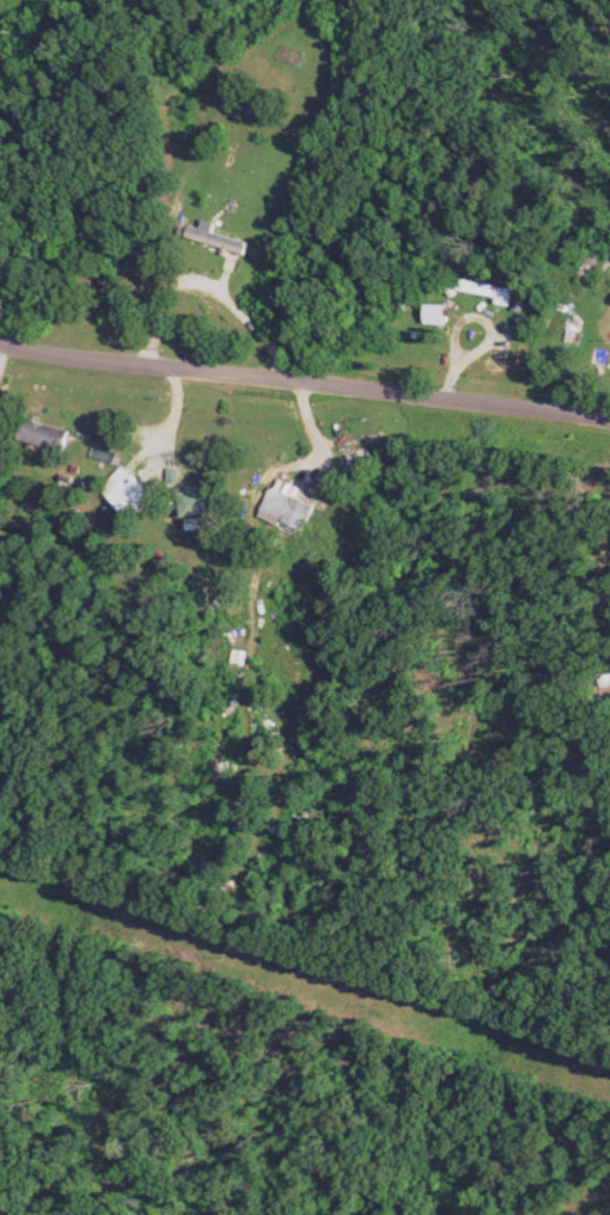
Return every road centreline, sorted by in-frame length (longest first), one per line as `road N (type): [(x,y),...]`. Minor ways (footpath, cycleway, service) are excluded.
road 1 (residential): [(609,430),(0,349)]

